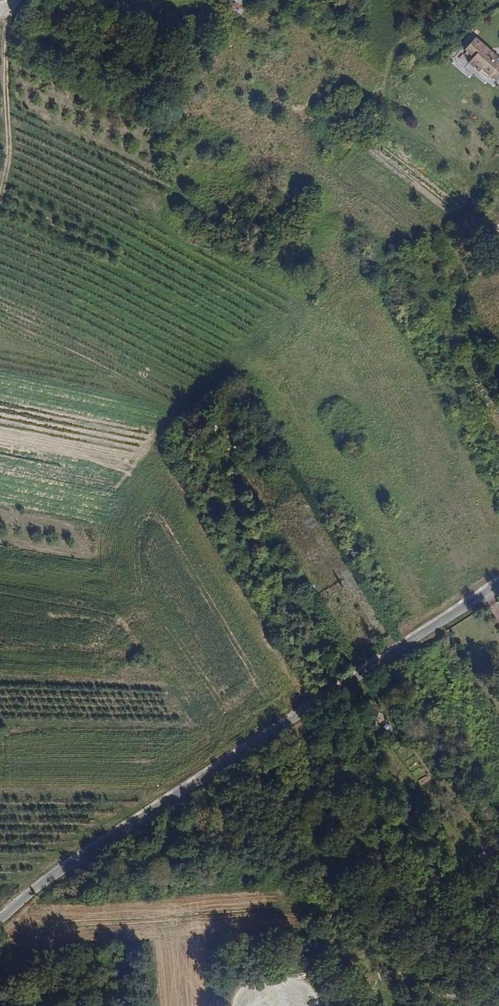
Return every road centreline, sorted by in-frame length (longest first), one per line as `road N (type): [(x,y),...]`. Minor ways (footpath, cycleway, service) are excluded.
road 1 (tertiary): [(498,586),(27,893),(0,920)]
road 2 (track): [(16,0),(5,30),(10,153),(0,201)]

